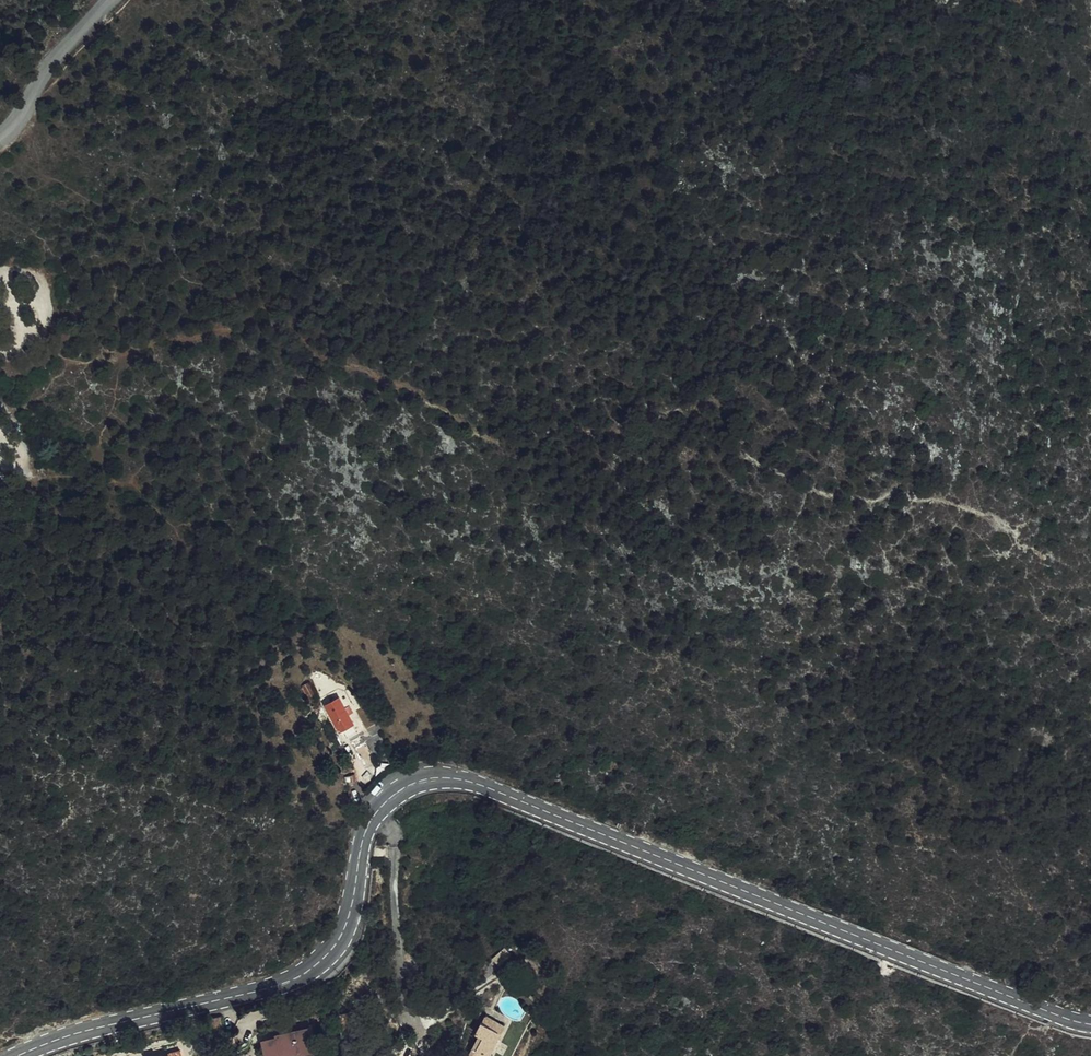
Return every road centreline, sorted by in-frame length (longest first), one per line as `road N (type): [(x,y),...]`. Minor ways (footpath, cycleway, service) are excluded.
road 1 (secondary): [(19,1055),(84,1031),(275,987),(310,969),(342,934),(374,815),(408,785),(441,777),(484,787),(1090,1023)]
road 2 (unclassified): [(0,137),(58,54),(112,0)]

